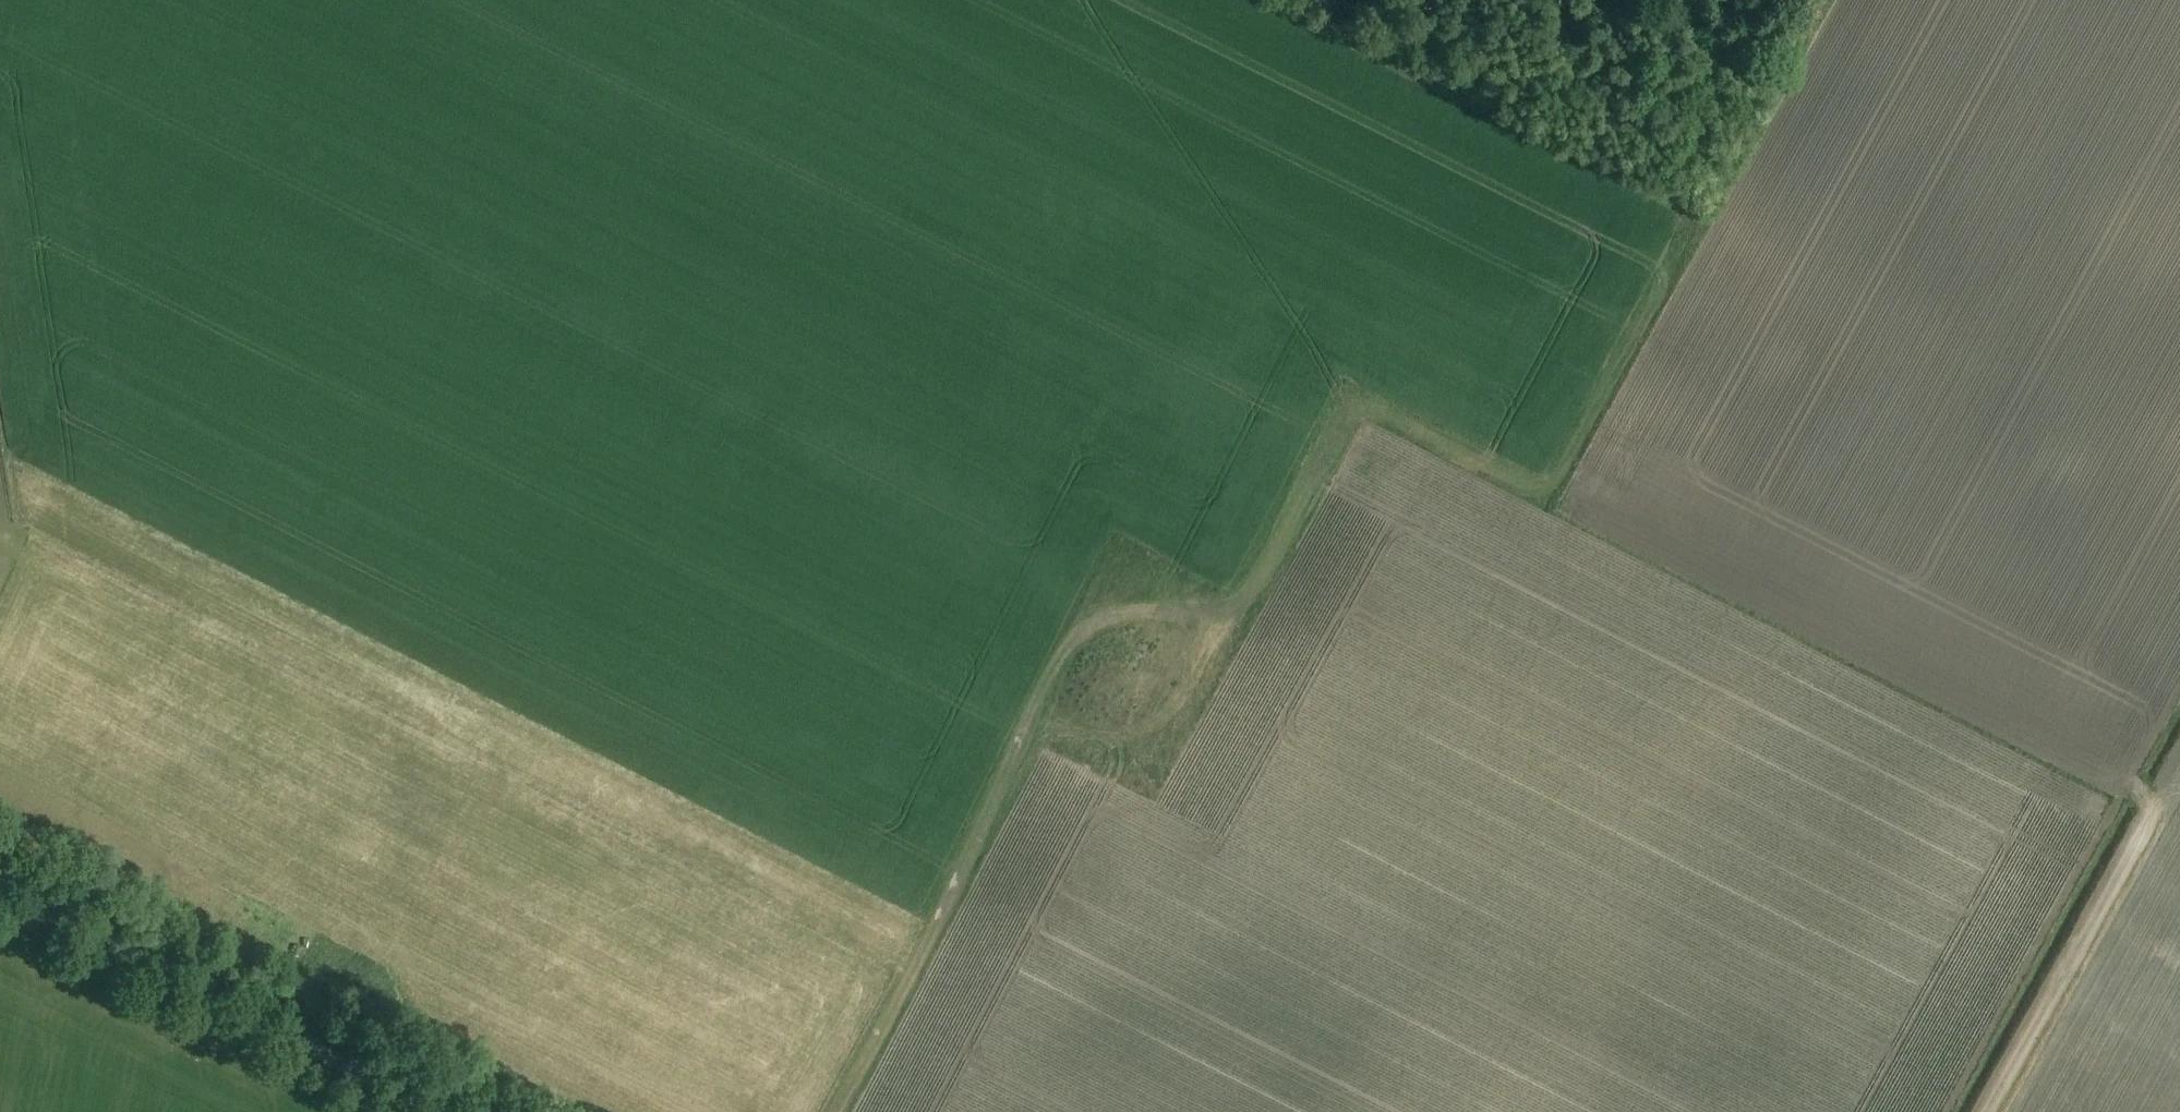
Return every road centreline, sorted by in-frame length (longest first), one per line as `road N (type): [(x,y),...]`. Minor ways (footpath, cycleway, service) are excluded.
road 1 (track): [(842,1111),(1062,660),(1086,635),(1134,616),(1239,609),(1256,594),(1354,413),(1372,407),(1539,482)]
road 2 (unclassified): [(441,1111),(0,888)]

